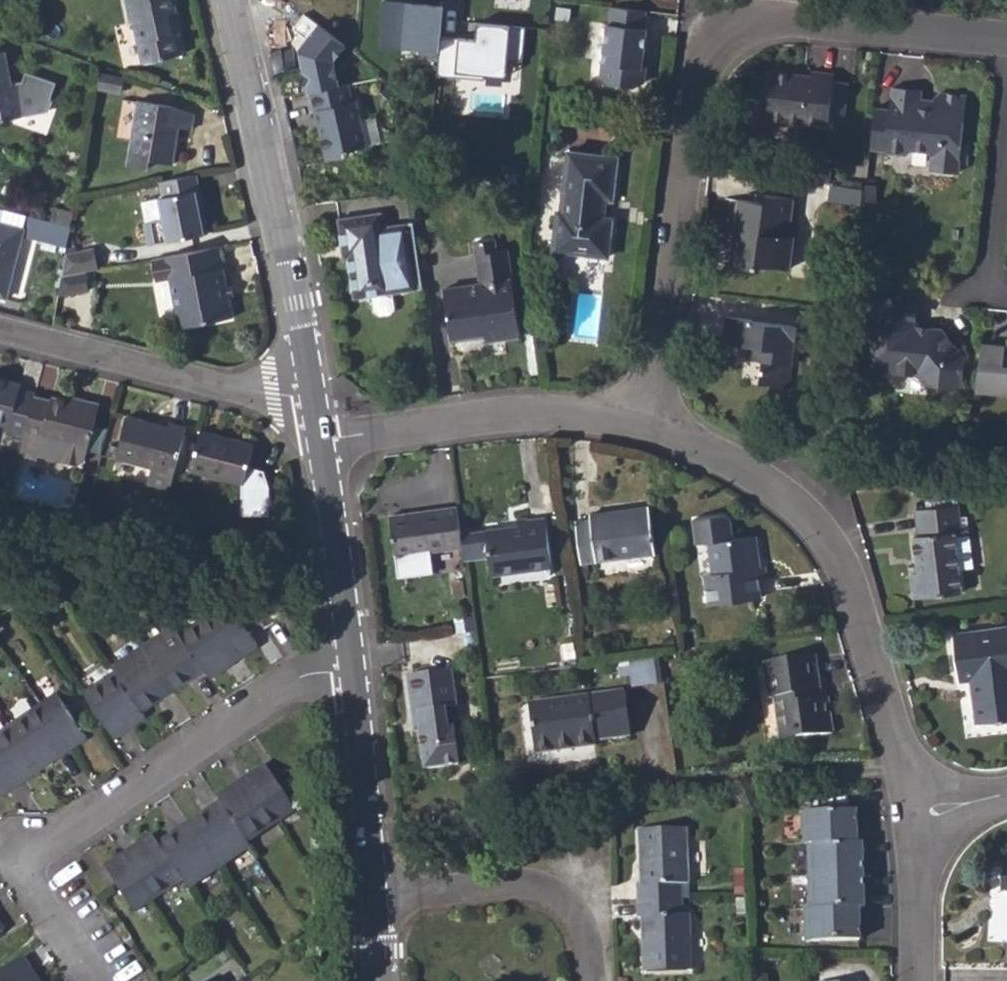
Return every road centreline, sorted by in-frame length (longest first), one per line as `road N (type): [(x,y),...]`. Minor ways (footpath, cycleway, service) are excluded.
road 1 (residential): [(650,424),(711,19),(870,30)]
road 2 (residential): [(351,656),(272,693),(24,866),(90,980)]
road 3 (residential): [(650,424),(760,479),(826,538),(857,606),(915,816)]
road 4 (tertiary): [(314,399),(229,0)]
road 5 (residential): [(321,447),(507,413),(650,424)]
road 6 (residential): [(314,399),(0,333)]
road 7 (residential): [(374,897),(545,893),(569,904),(584,927),(591,980)]
road 8 (tertiary): [(374,897),(351,656)]
road 9 (residential): [(1006,65),(987,288)]
road 10 (tertiary): [(351,656),(321,447)]
road 11 (residential): [(915,816),(919,980)]
road 12 (residential): [(1006,43),(870,30)]

